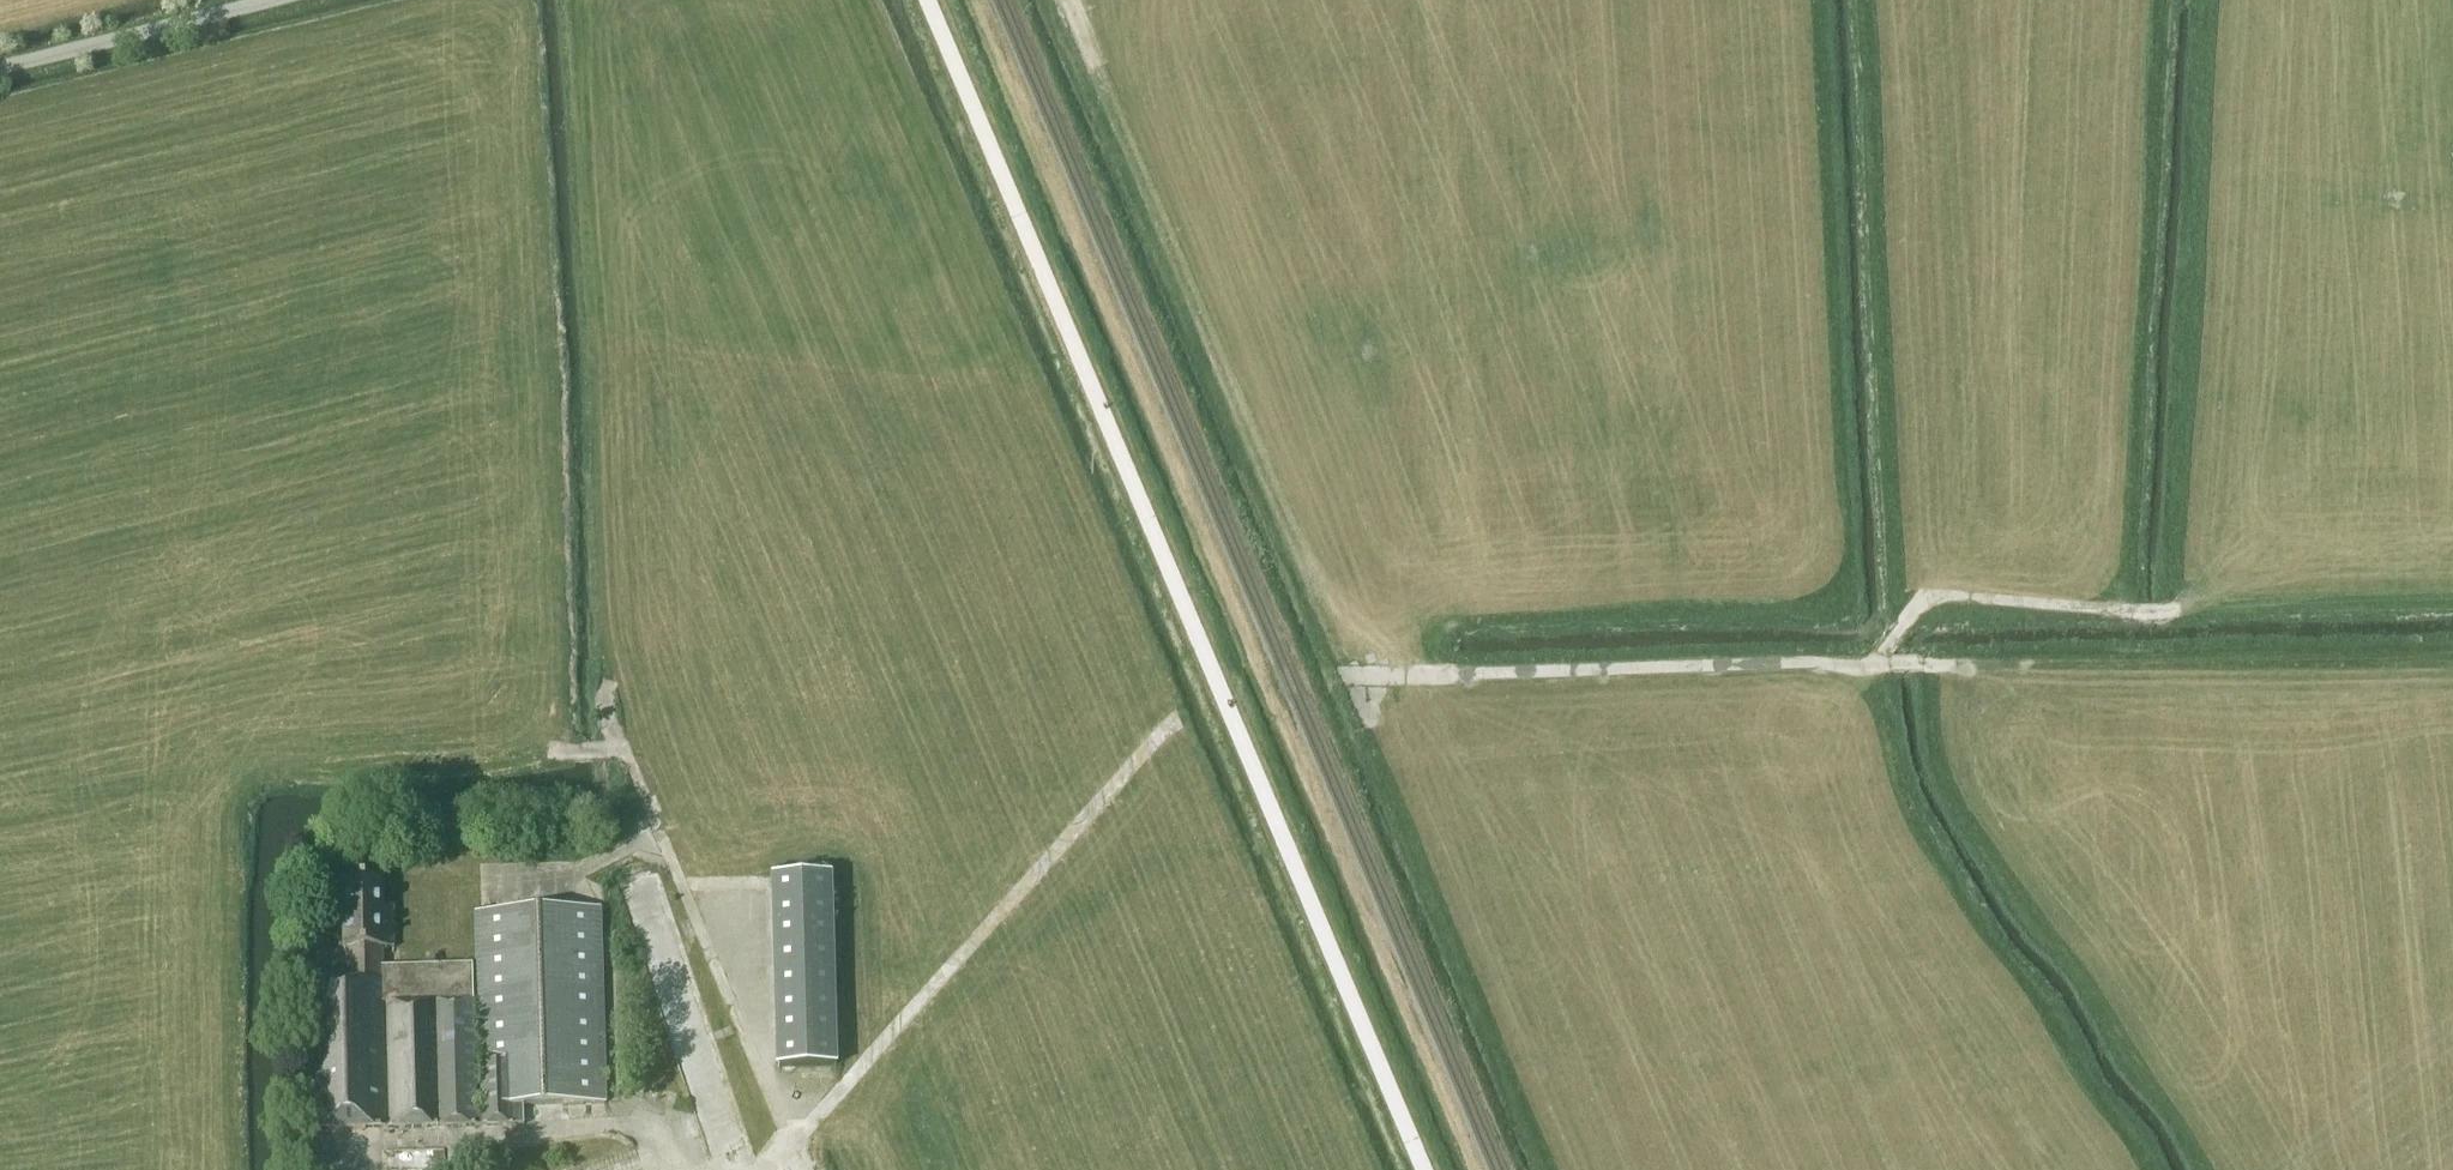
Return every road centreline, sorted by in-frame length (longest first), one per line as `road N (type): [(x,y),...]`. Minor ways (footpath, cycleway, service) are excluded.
road 1 (track): [(762,1169),(835,1100),(1184,714)]
road 2 (unclassified): [(0,67),(272,0)]

